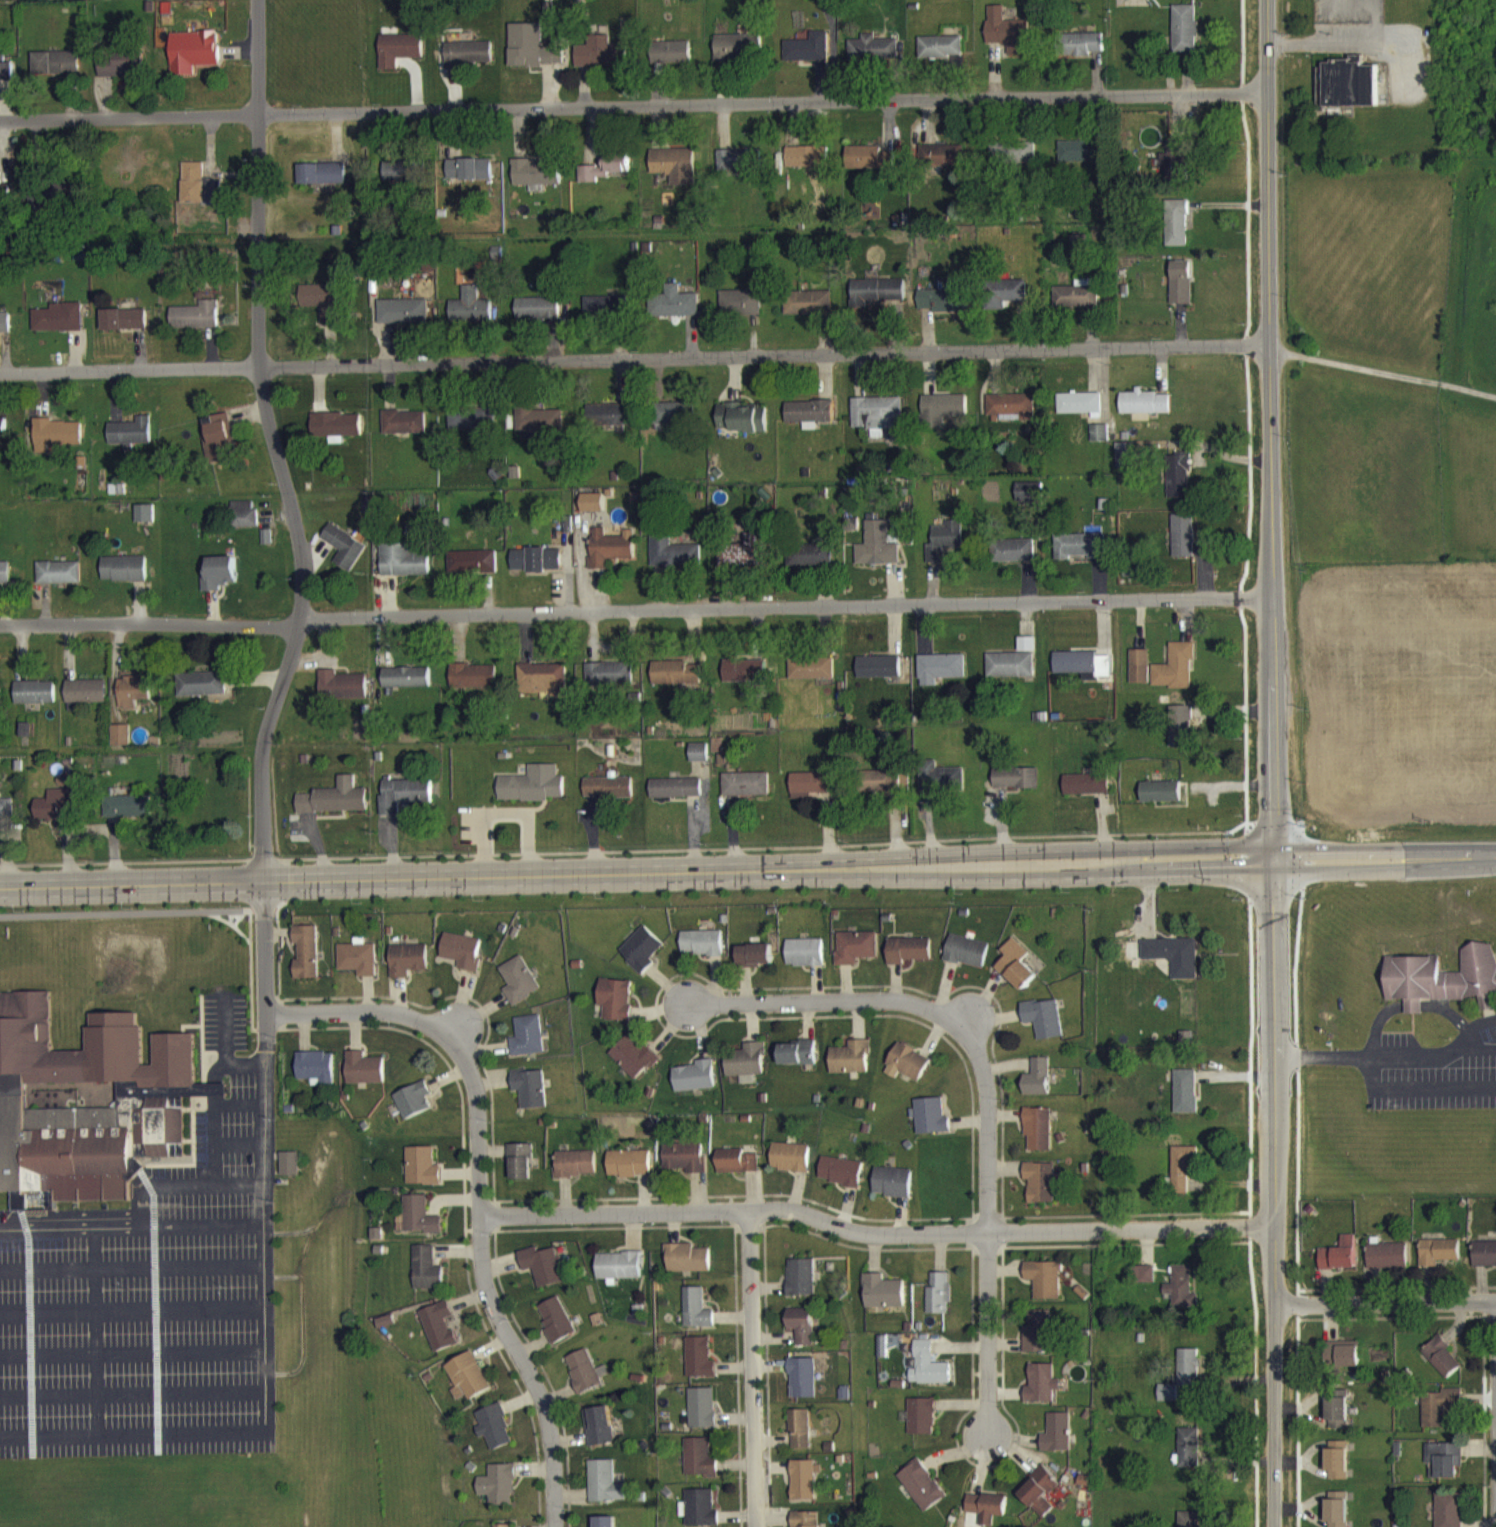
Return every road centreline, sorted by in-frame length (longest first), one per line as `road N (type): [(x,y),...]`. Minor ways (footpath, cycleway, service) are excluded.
road 1 (secondary): [(0,888),(1274,859)]
road 2 (residential): [(0,625),(277,626),(317,617),(1273,595)]
road 3 (residential): [(0,372),(1269,345)]
road 4 (residential): [(0,119),(1268,91)]
road 5 (residential): [(255,0),(260,382),(302,567),(294,643),(261,756),(266,1017)]
road 6 (secondary): [(1267,0),(1274,859)]
road 7 (residential): [(1274,1227),(862,1237),(809,1215),(491,1221)]
road 8 (residential): [(561,1526),(564,1476),(553,1405),(505,1319),(494,1279),(484,1095),(456,1037),(379,1013),(266,1017)]
road 9 (residential): [(694,1005),(870,999),(966,1021),(988,1092),(993,1439)]
road 10 (secondary): [(1274,859),(1276,1526)]
road 11 (residential): [(758,1217),(761,1526)]
road 12 (secondary): [(1274,859),(1495,855)]
road 13 (residential): [(1276,1300),(1495,1301)]

